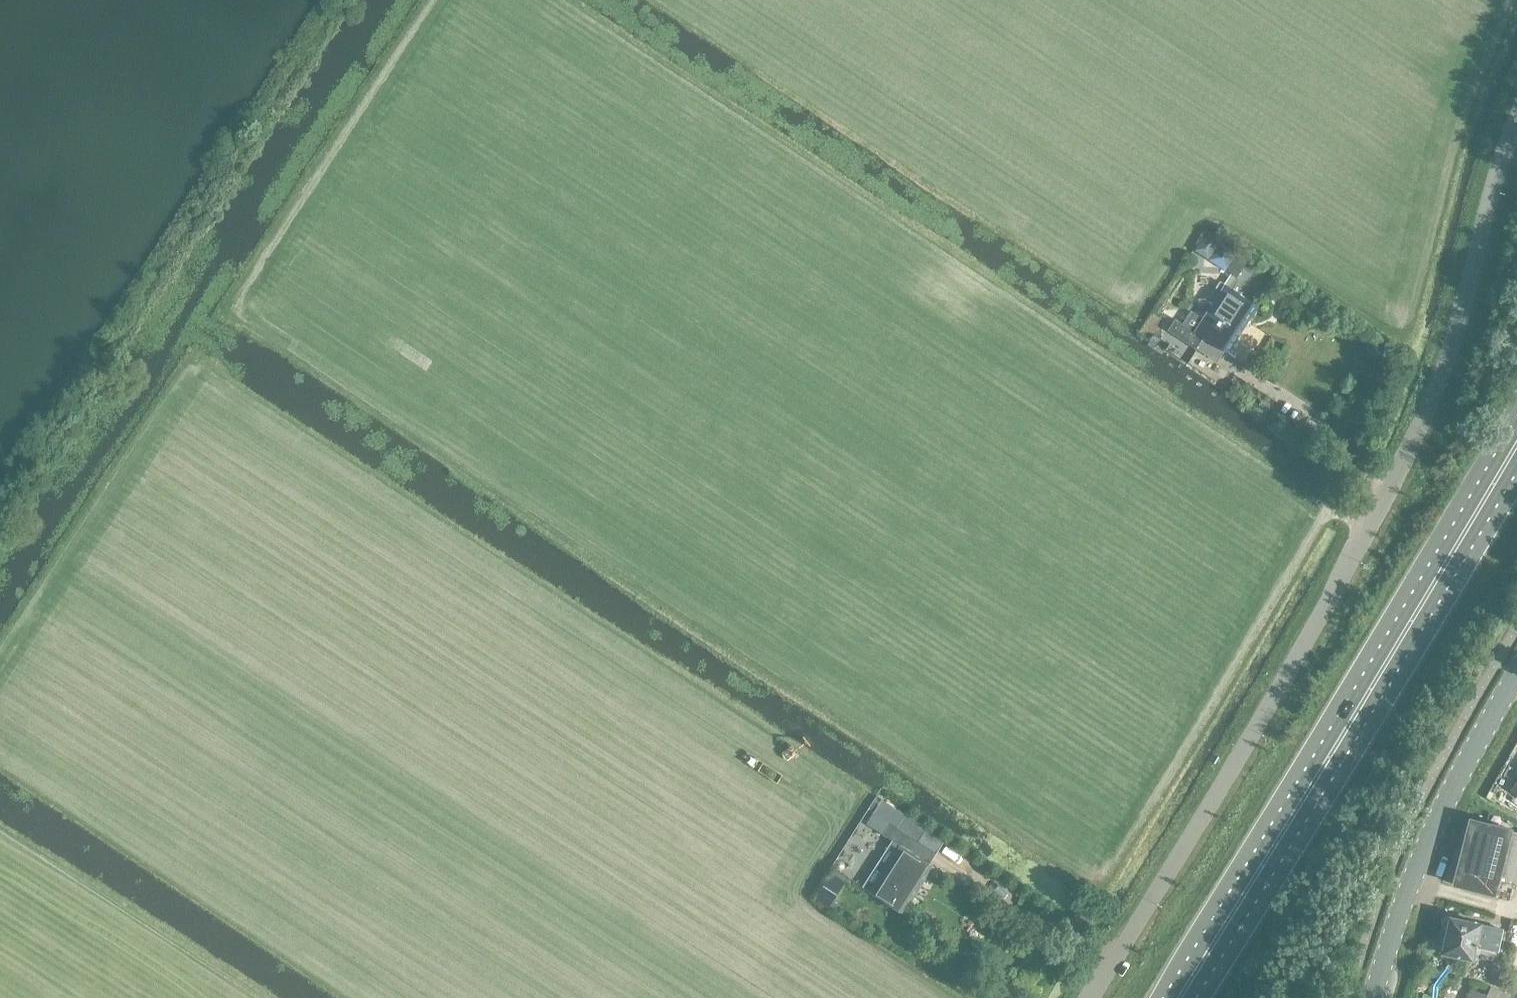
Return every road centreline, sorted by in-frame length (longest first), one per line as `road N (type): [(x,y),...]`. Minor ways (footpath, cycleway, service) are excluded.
road 1 (unclassified): [(1088,997),(1384,501),(1454,335),(1516,116)]
road 2 (primary): [(1516,437),(1187,981)]
road 3 (tertiary): [(1378,997),(1452,790),(1516,676)]
road 4 (track): [(252,997),(0,835)]
road 5 (track): [(954,997),(796,899)]

